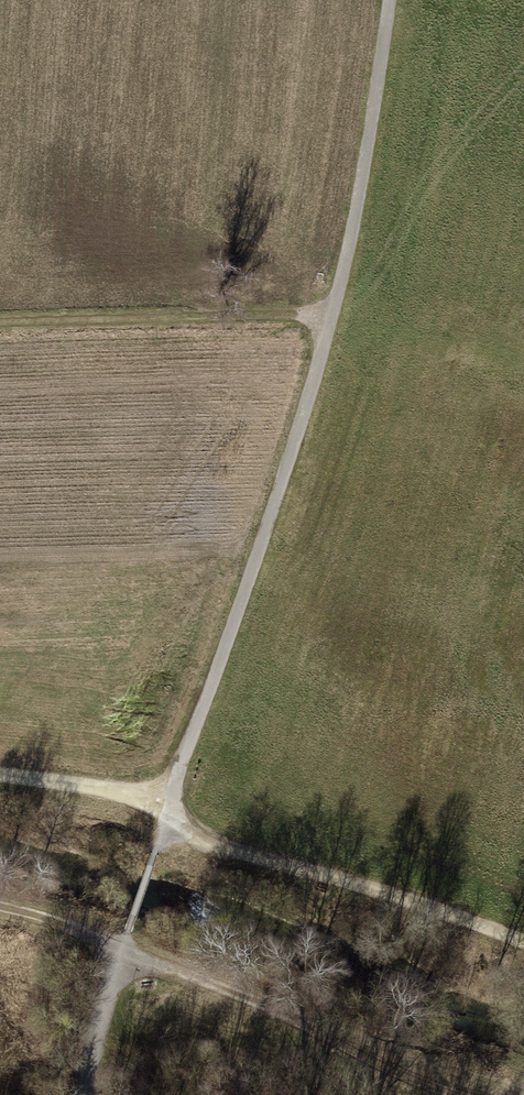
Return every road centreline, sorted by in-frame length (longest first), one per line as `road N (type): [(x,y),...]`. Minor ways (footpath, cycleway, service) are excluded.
road 1 (track): [(172,793),(284,491),(383,122),(406,0)]
road 2 (track): [(492,1094),(402,1071),(184,965),(122,954)]
road 3 (track): [(523,939),(166,811)]
road 4 (track): [(330,316),(0,321)]
road 5 (track): [(172,793),(0,773)]
road 6 (track): [(122,954),(172,793)]
road 7 (track): [(84,1094),(94,1015),(122,954)]
road 8 (track): [(122,954),(96,934),(0,906)]

